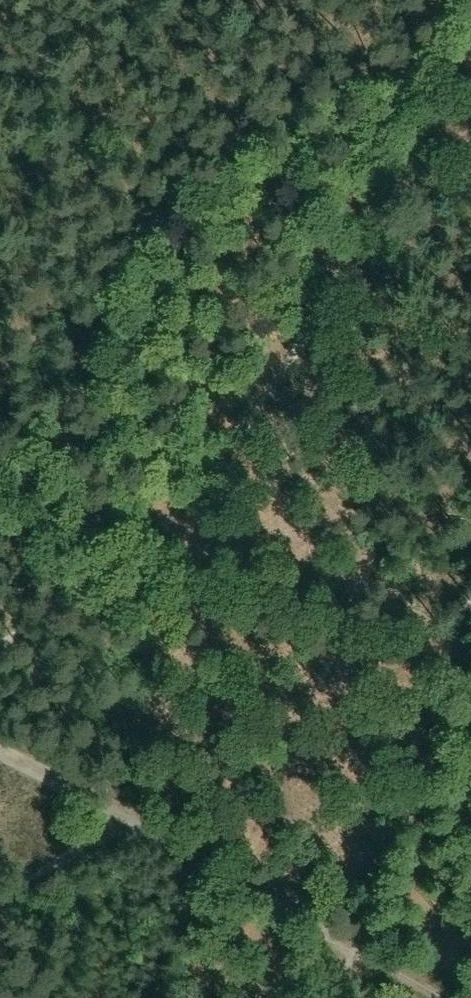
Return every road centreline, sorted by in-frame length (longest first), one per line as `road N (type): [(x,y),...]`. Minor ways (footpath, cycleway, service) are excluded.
road 1 (track): [(77,572),(149,501),(217,413),(470,37)]
road 2 (track): [(77,572),(229,601),(470,498)]
road 3 (track): [(0,68),(169,150),(214,189),(345,225)]
road 4 (track): [(470,644),(350,950)]
road 5 (track): [(0,900),(128,822)]
road 6 (track): [(128,822),(0,749)]

